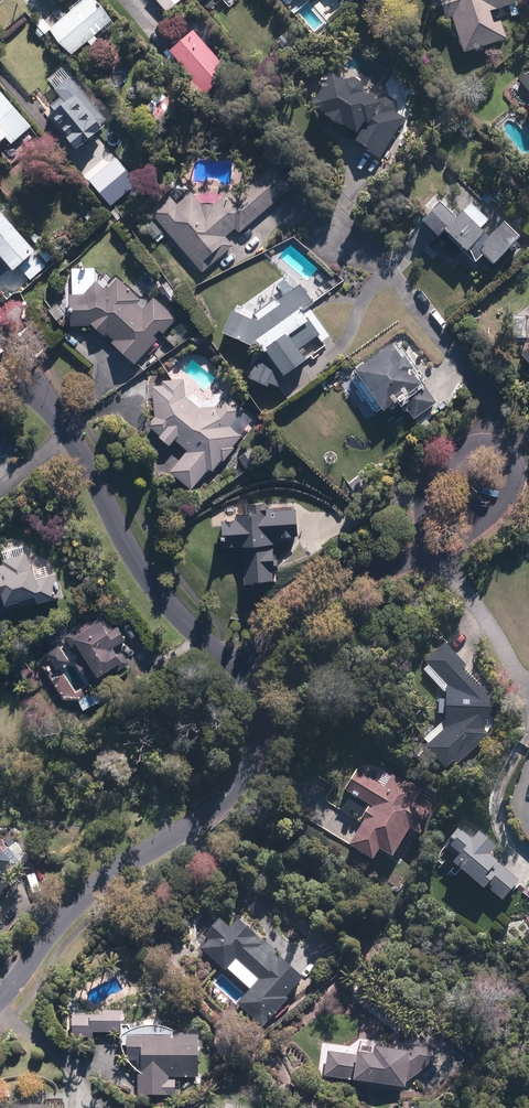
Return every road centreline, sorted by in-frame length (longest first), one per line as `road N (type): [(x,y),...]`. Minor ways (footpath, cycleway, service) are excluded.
road 1 (residential): [(8,991),(95,887),(237,787),(258,747),(261,718),(242,672)]
road 2 (residential): [(242,672),(160,597),(52,411)]
road 3 (residential): [(242,672),(334,590),(414,562)]
road 4 (residential): [(414,562),(425,544),(428,487),(443,464),(486,442),(515,465)]
road 5 (residential): [(515,465),(514,492),(496,515),(414,562)]

